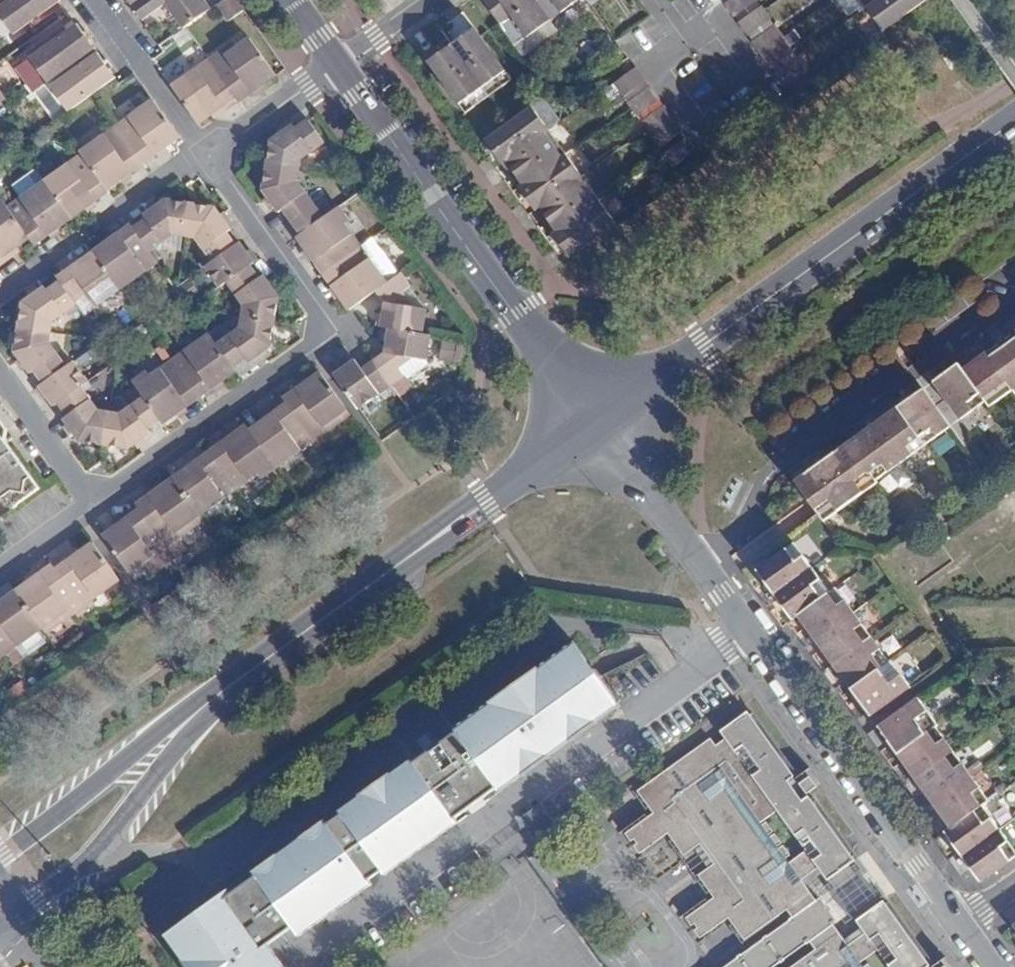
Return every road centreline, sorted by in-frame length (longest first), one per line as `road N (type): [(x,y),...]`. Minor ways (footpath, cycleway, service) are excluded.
road 1 (secondary): [(594,423),(0,856)]
road 2 (residential): [(594,423),(987,966)]
road 3 (secondary): [(1014,122),(594,423)]
road 4 (residential): [(95,500),(336,332),(210,154)]
road 5 (tertiary): [(340,66),(594,423)]
road 6 (residential): [(210,154),(99,0)]
road 7 (residential): [(95,500),(0,373)]
road 8 (residential): [(210,154),(340,66)]

